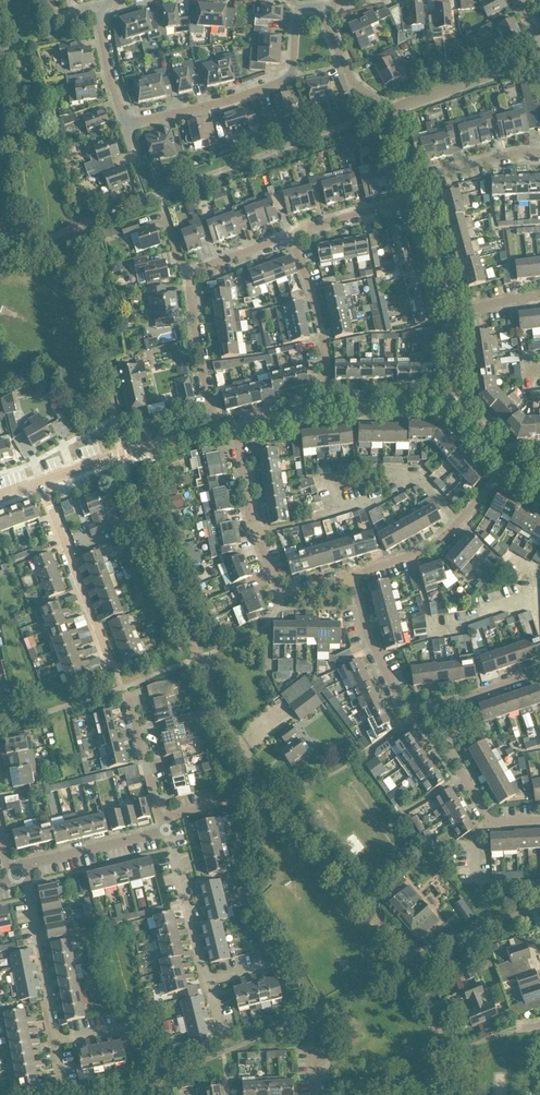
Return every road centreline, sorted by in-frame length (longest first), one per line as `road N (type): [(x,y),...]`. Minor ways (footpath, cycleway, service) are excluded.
road 1 (residential): [(0,261),(94,217),(387,111)]
road 2 (residential): [(235,427),(250,517),(277,585),(297,590),(353,575)]
road 3 (residential): [(128,126),(291,81),(298,11)]
road 4 (residential): [(63,1090),(27,885),(17,875)]
road 5 (residential): [(222,1034),(167,830)]
road 6 (residential): [(113,668),(42,485)]
road 7 (residential): [(353,575),(441,539),(504,470)]
road 8 (residential): [(216,432),(42,485)]
road 9 (residential): [(539,820),(490,820),(428,704)]
road 10 (residential): [(330,407),(311,289),(291,236)]
road 11 (residential): [(353,575),(369,636),(399,698),(411,707),(428,704)]
road 12 (residential): [(387,111),(539,56)]
road 13 (residential): [(216,432),(189,274)]
road 14 (residential): [(17,875),(33,863),(167,830)]
road 15 (residential): [(167,830),(128,693)]
road 16 (residential): [(291,236),(420,198)]
road 17 (residential): [(539,153),(413,181)]
road 18 (residential): [(387,111),(354,83),(318,8)]
road 19 (residential): [(128,126),(96,8)]
road 20 (residential): [(452,403),(330,407)]
road 21 (residential): [(452,314),(420,198)]

